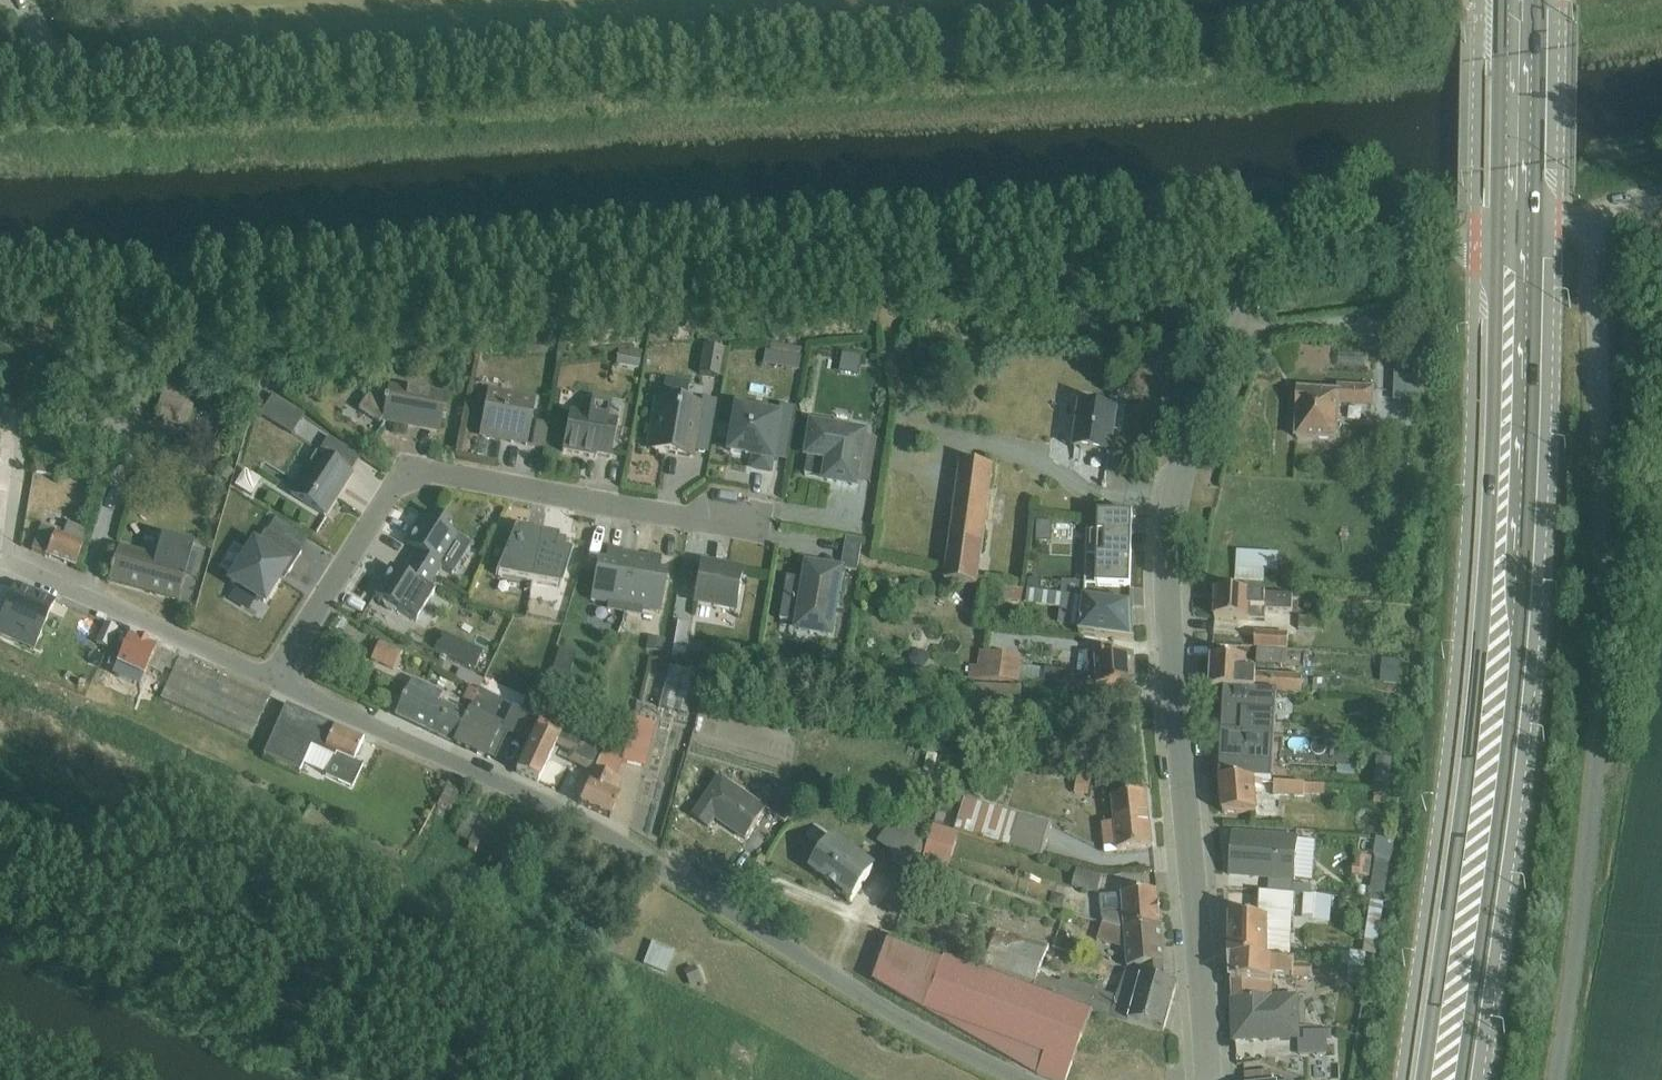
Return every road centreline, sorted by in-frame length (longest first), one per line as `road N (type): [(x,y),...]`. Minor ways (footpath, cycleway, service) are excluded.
road 1 (track): [(27,372),(61,322),(1263,269)]
road 2 (unclassified): [(58,84),(283,79),(1203,28),(1263,0)]
road 3 (unclassified): [(1214,1079),(1178,566),(1242,301),(1263,269),(1288,253),(1471,252),(1516,236)]
road 4 (unclassified): [(1516,236),(1598,216),(1598,743),(1552,1079)]
road 5 (unclassified): [(272,672),(598,823),(864,993),(1020,1079)]
road 6 (primary): [(1445,1079),(1503,630),(1516,236)]
road 7 (residential): [(272,672),(402,473),(753,529)]
road 8 (unclassified): [(27,372),(5,551),(272,672)]
road 9 (primary): [(1516,236),(1520,0)]

